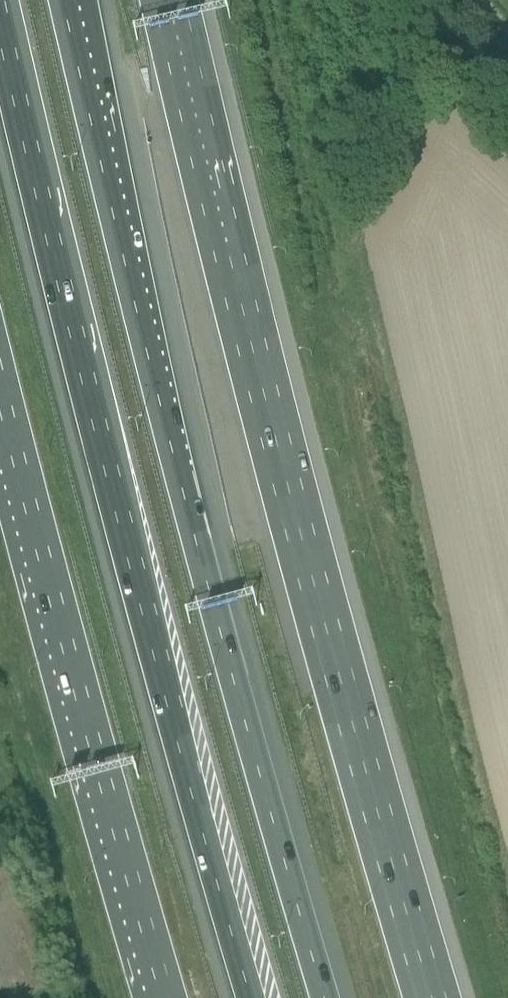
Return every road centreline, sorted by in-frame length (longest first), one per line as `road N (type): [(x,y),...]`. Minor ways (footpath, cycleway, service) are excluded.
road 1 (motorway): [(428,997),(293,516),(169,0)]
road 2 (motorway): [(323,997),(151,358),(75,0)]
road 3 (motorway): [(0,27),(128,562),(248,997)]
road 4 (trunk): [(0,391),(167,997)]
road 5 (track): [(413,0),(428,62),(507,140)]

